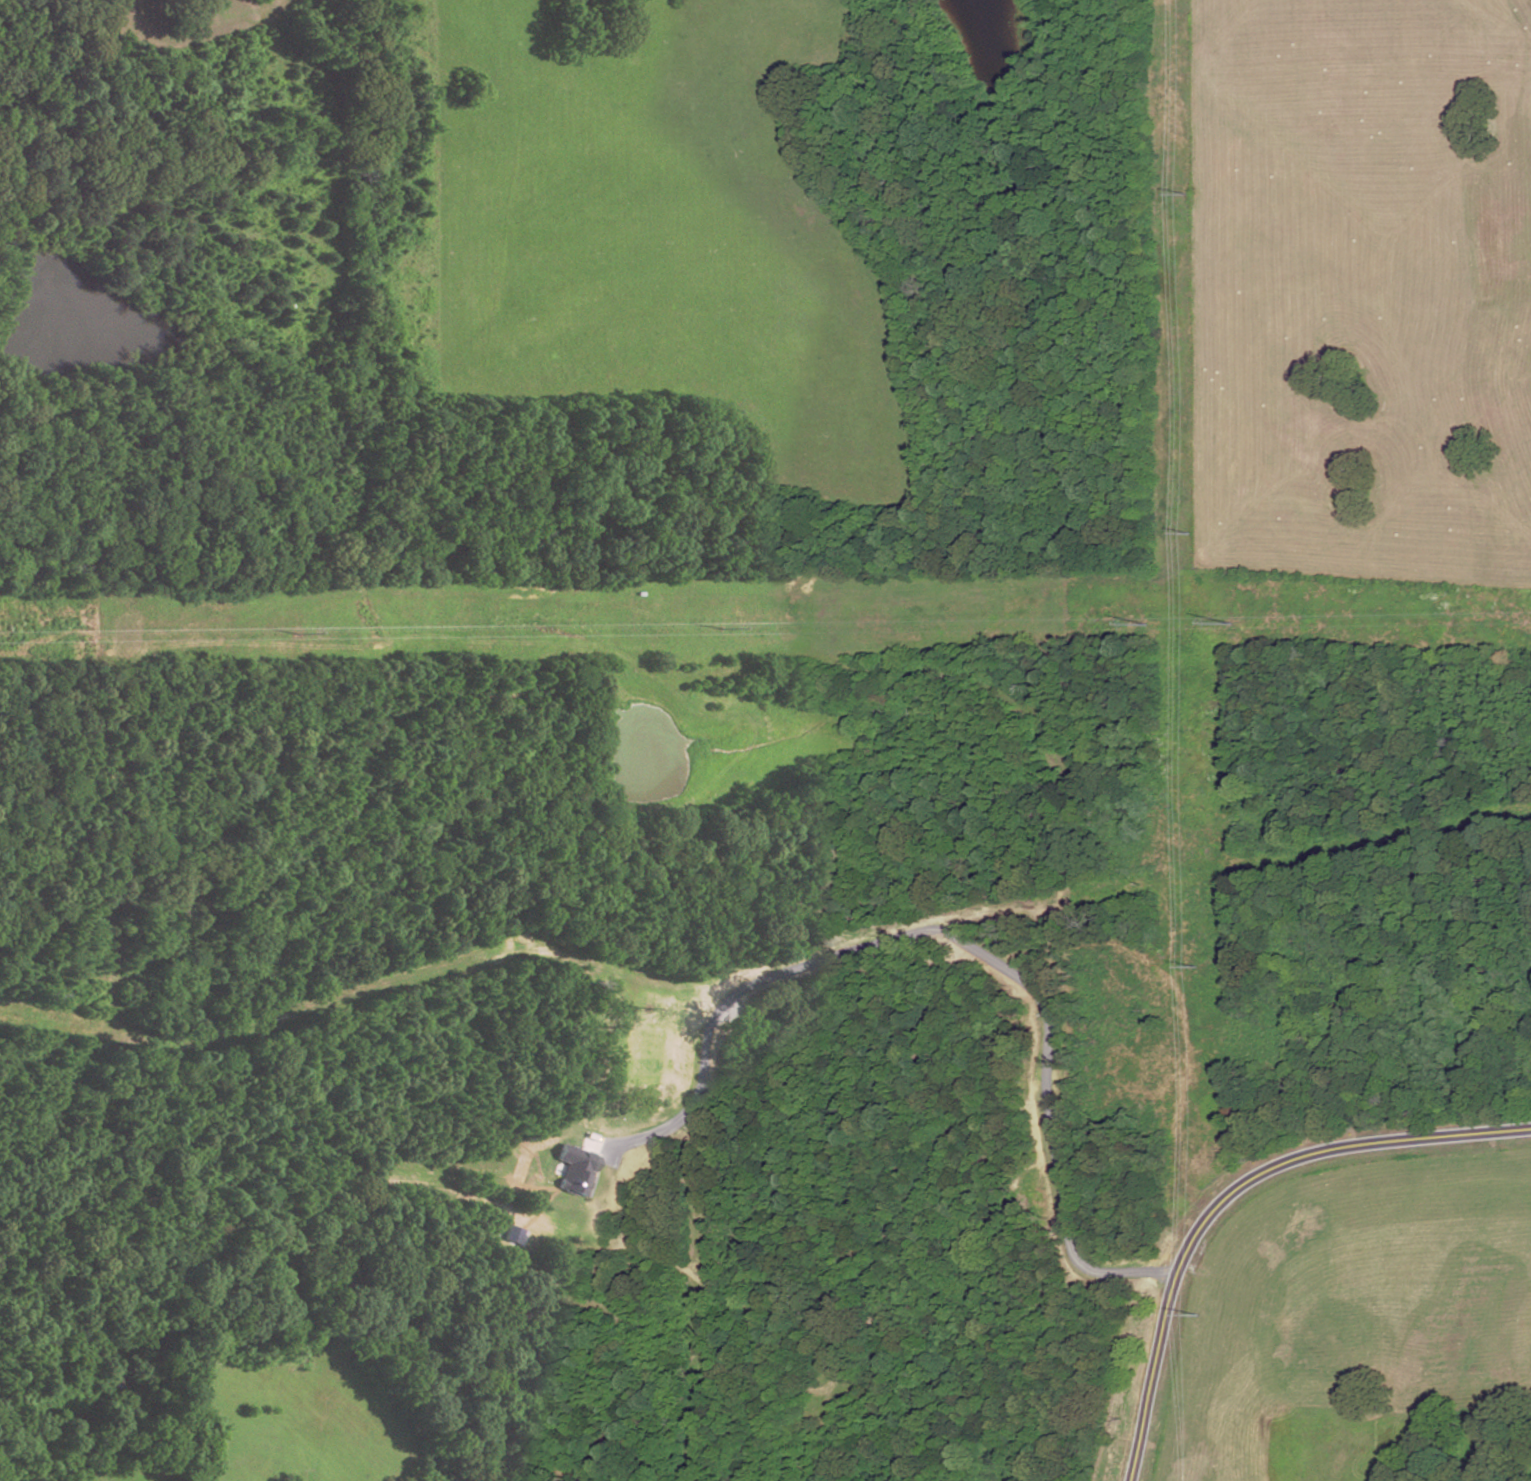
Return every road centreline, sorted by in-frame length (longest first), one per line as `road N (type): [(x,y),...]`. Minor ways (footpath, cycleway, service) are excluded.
road 1 (tertiary): [(1134,1480),(1177,1284),(1192,1246),(1227,1200),(1287,1162),(1328,1149),(1530,1128)]

